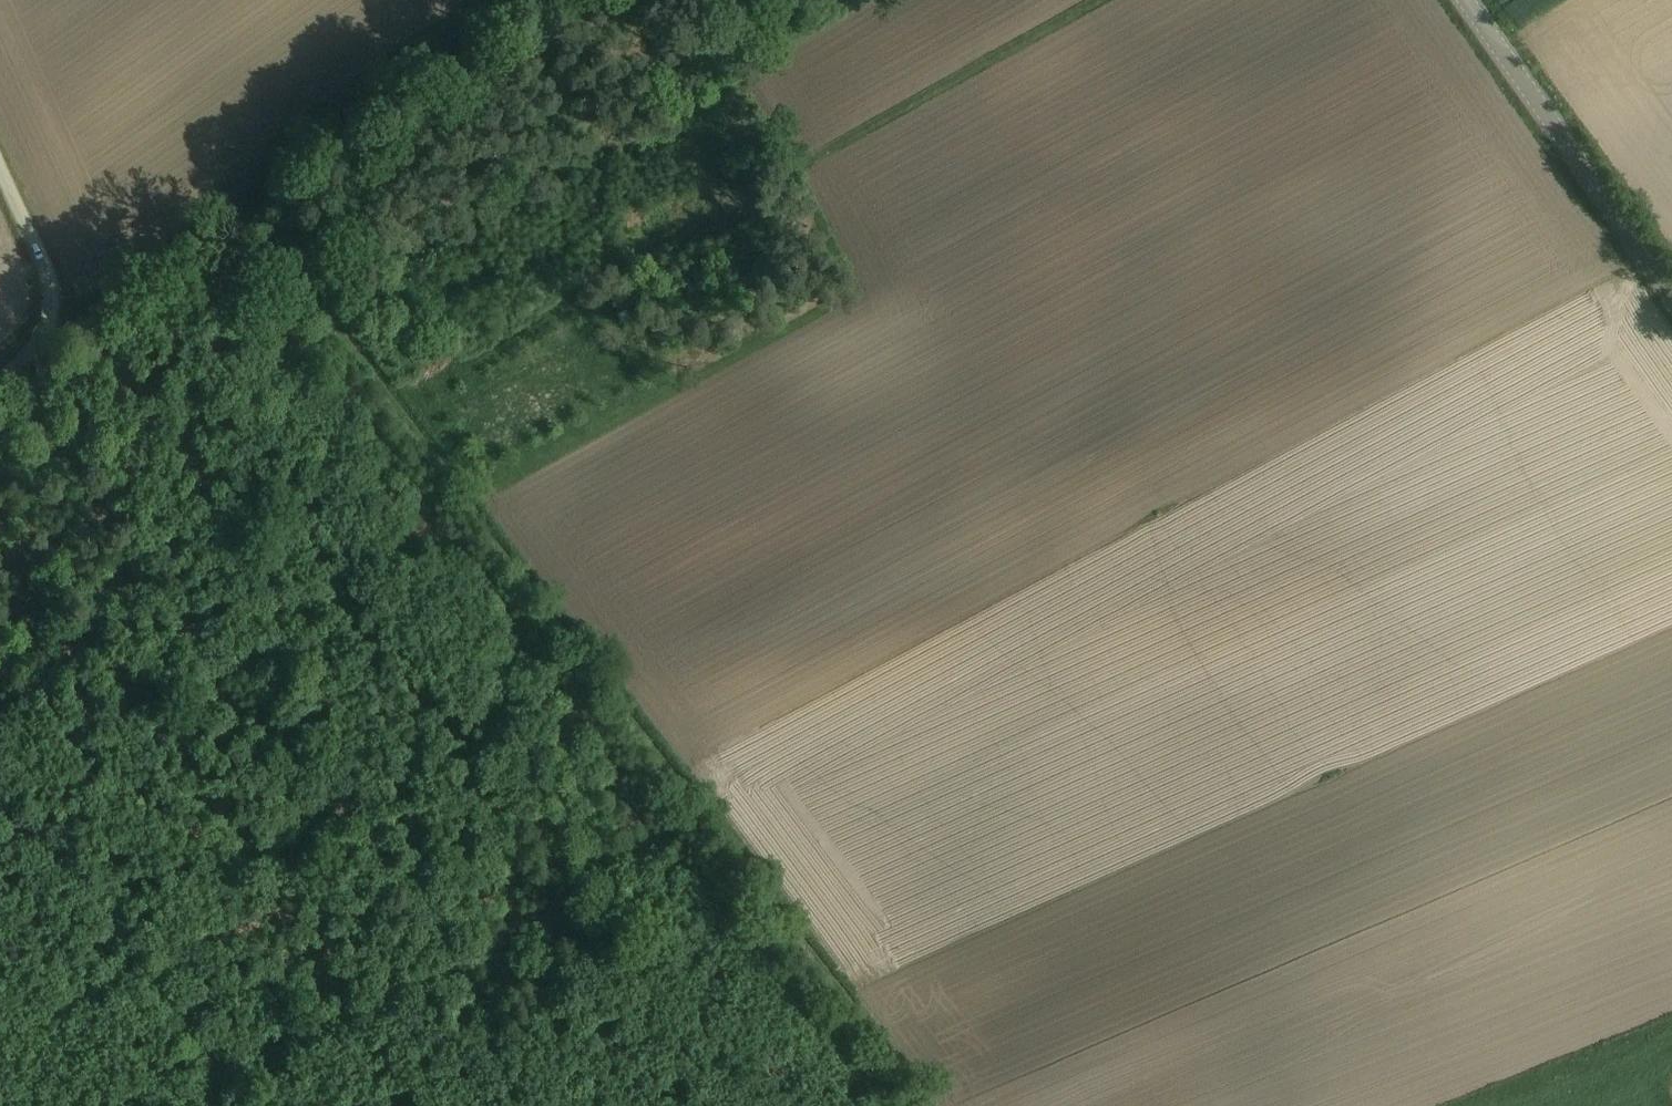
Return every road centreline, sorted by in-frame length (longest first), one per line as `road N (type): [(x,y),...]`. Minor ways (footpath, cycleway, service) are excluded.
road 1 (track): [(164,1105),(656,848)]
road 2 (unclassified): [(1671,299),(1463,0)]
road 3 (track): [(0,168),(51,296),(48,319),(26,351),(0,369)]

